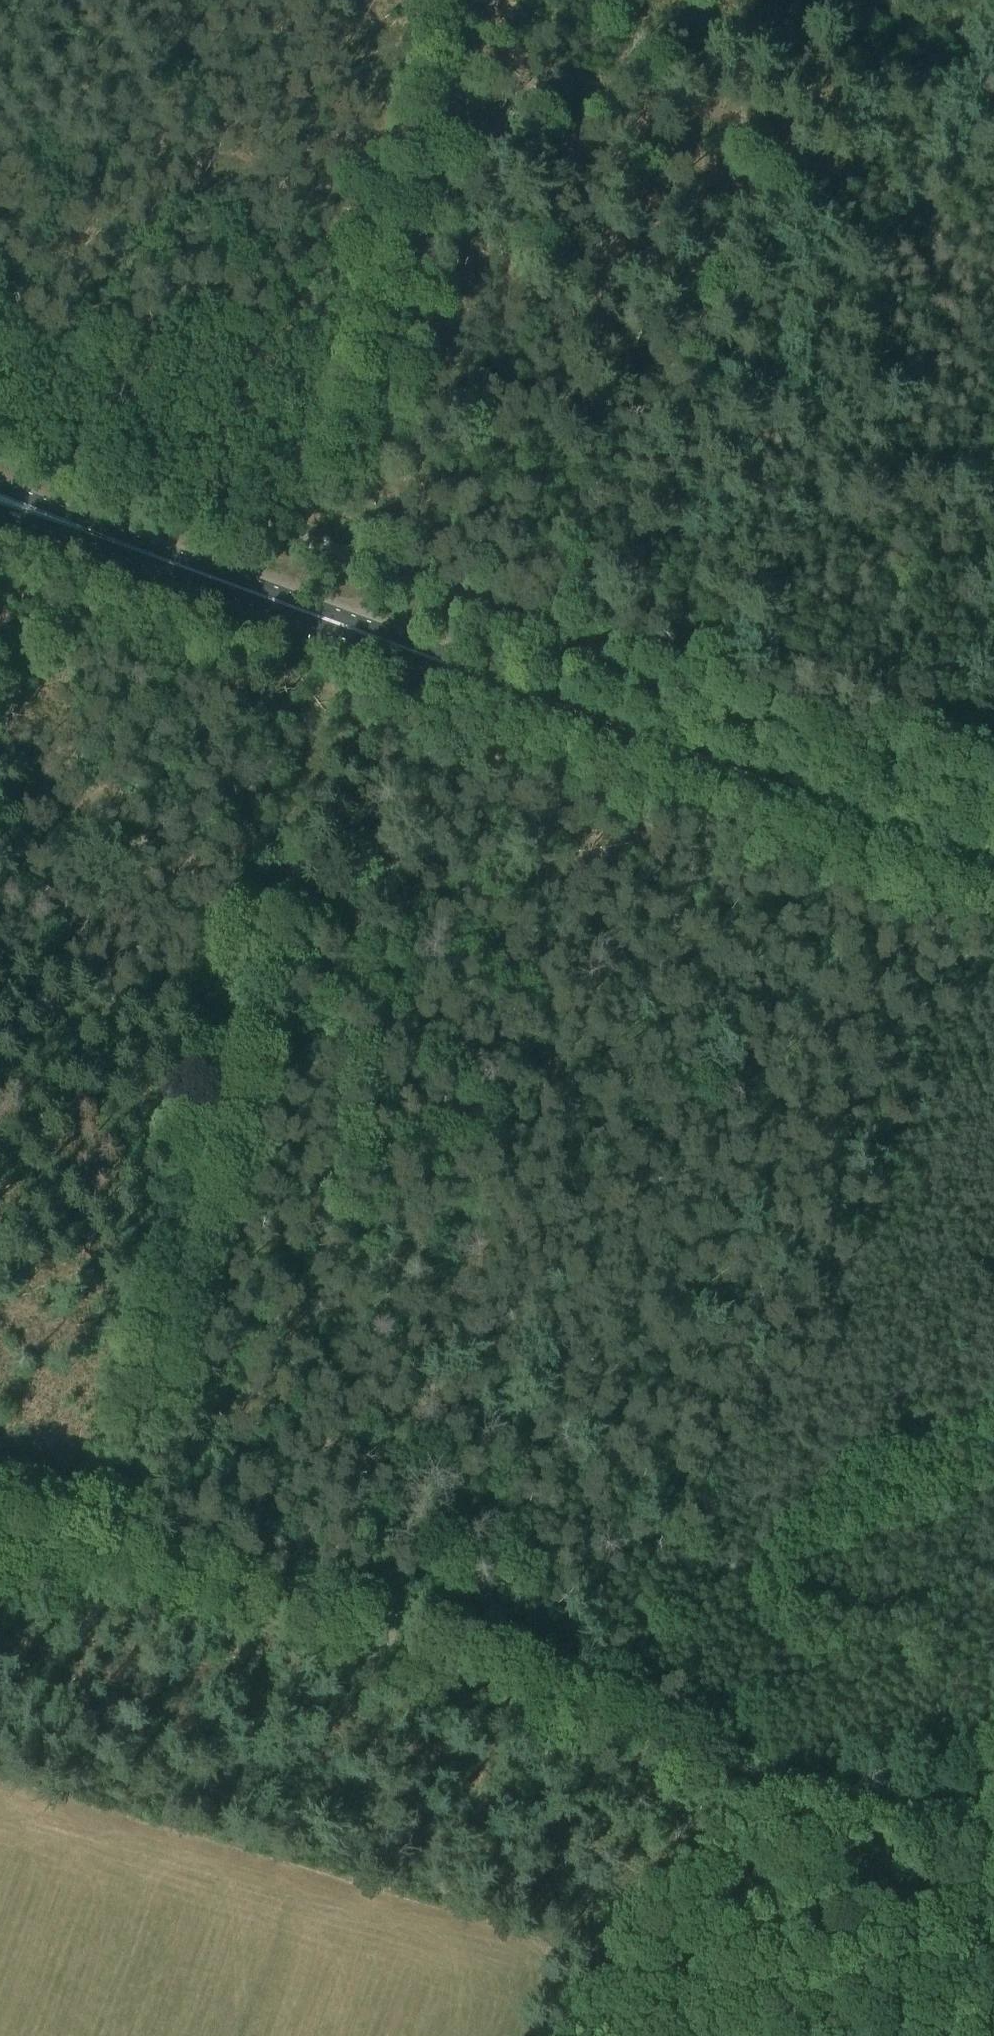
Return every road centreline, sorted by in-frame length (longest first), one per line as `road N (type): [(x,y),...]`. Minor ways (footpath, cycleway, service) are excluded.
road 1 (track): [(993,305),(945,245),(855,177),(696,109),(587,93),(520,55),(480,45),(392,47),(236,107),(183,99),(144,107),(100,93),(0,114)]
road 2 (primary): [(993,861),(0,500)]
road 3 (track): [(0,1534),(428,1621),(993,1867)]
road 4 (track): [(364,559),(491,0)]

